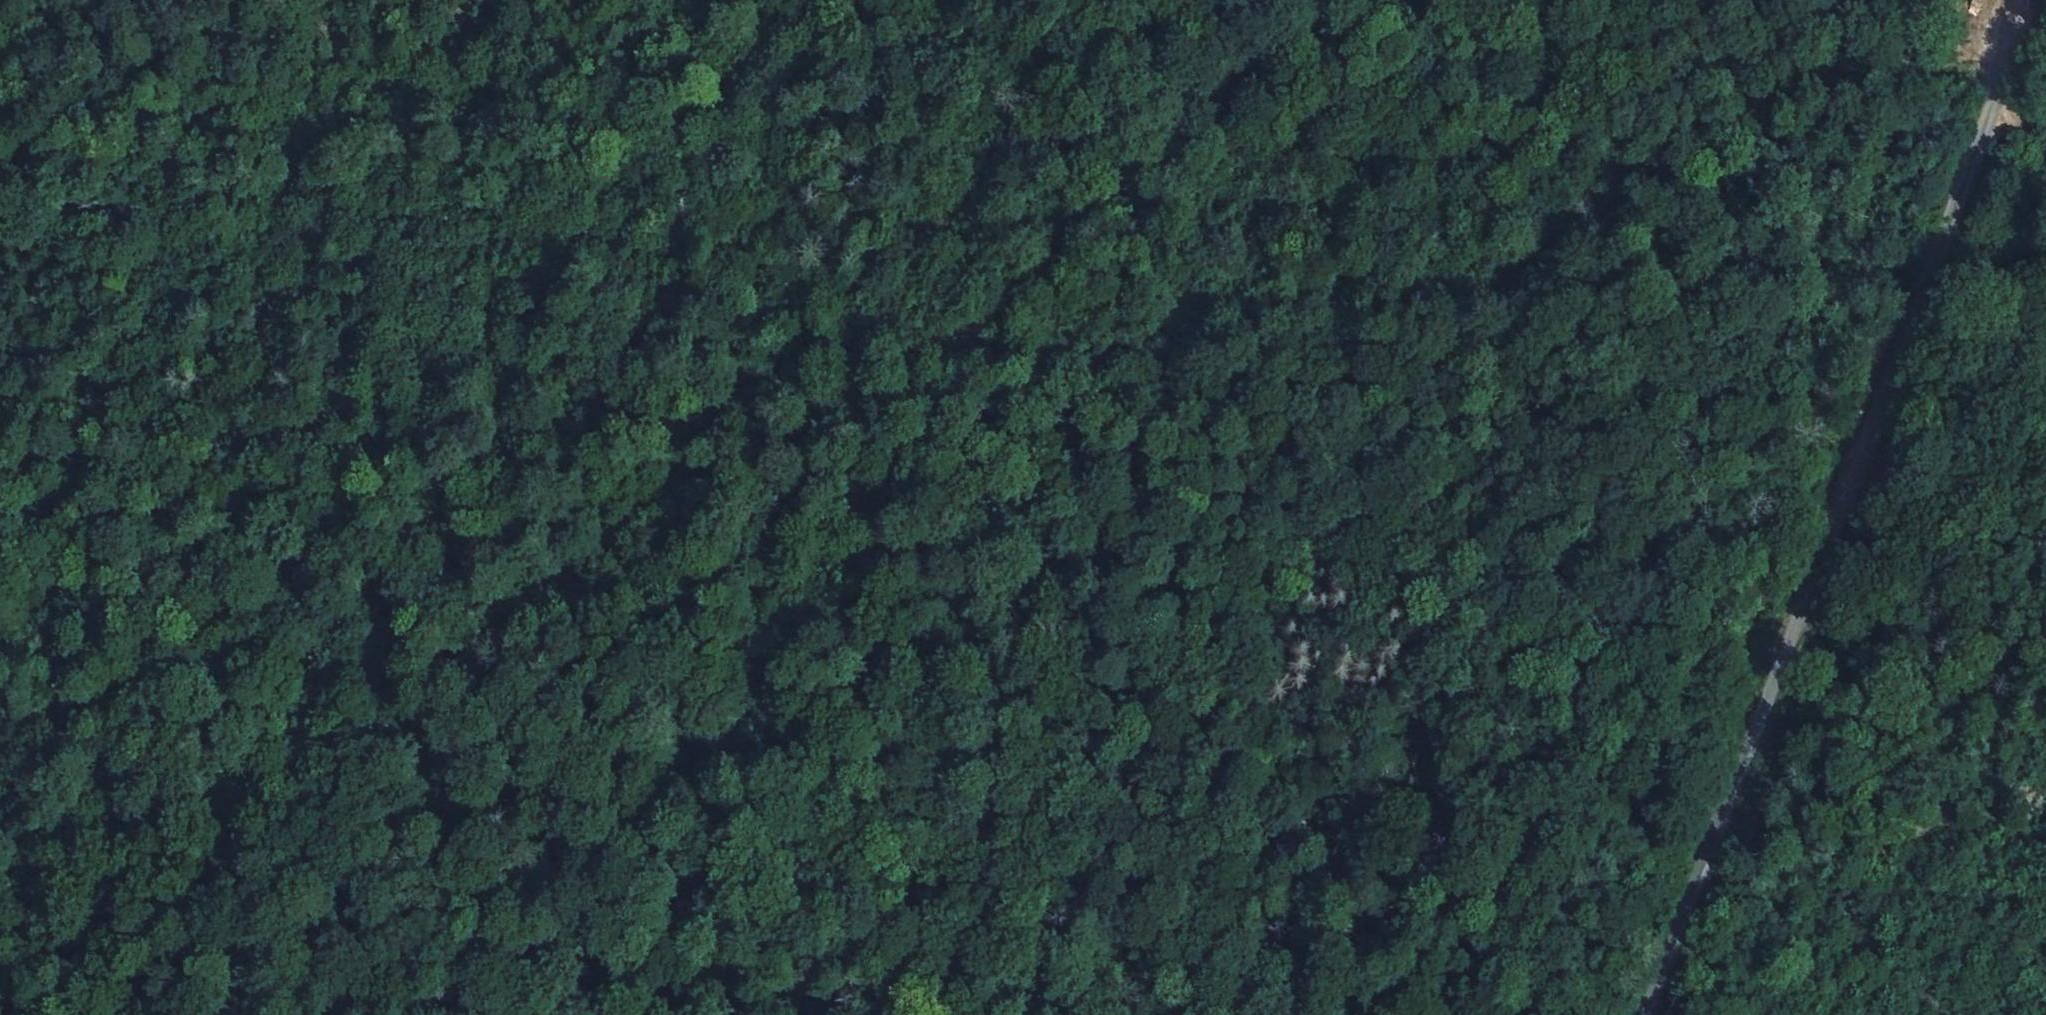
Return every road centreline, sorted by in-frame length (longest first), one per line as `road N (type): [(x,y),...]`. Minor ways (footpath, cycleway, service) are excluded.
road 1 (track): [(1636,1014),(1872,408)]
road 2 (track): [(1872,408),(2031,0)]

